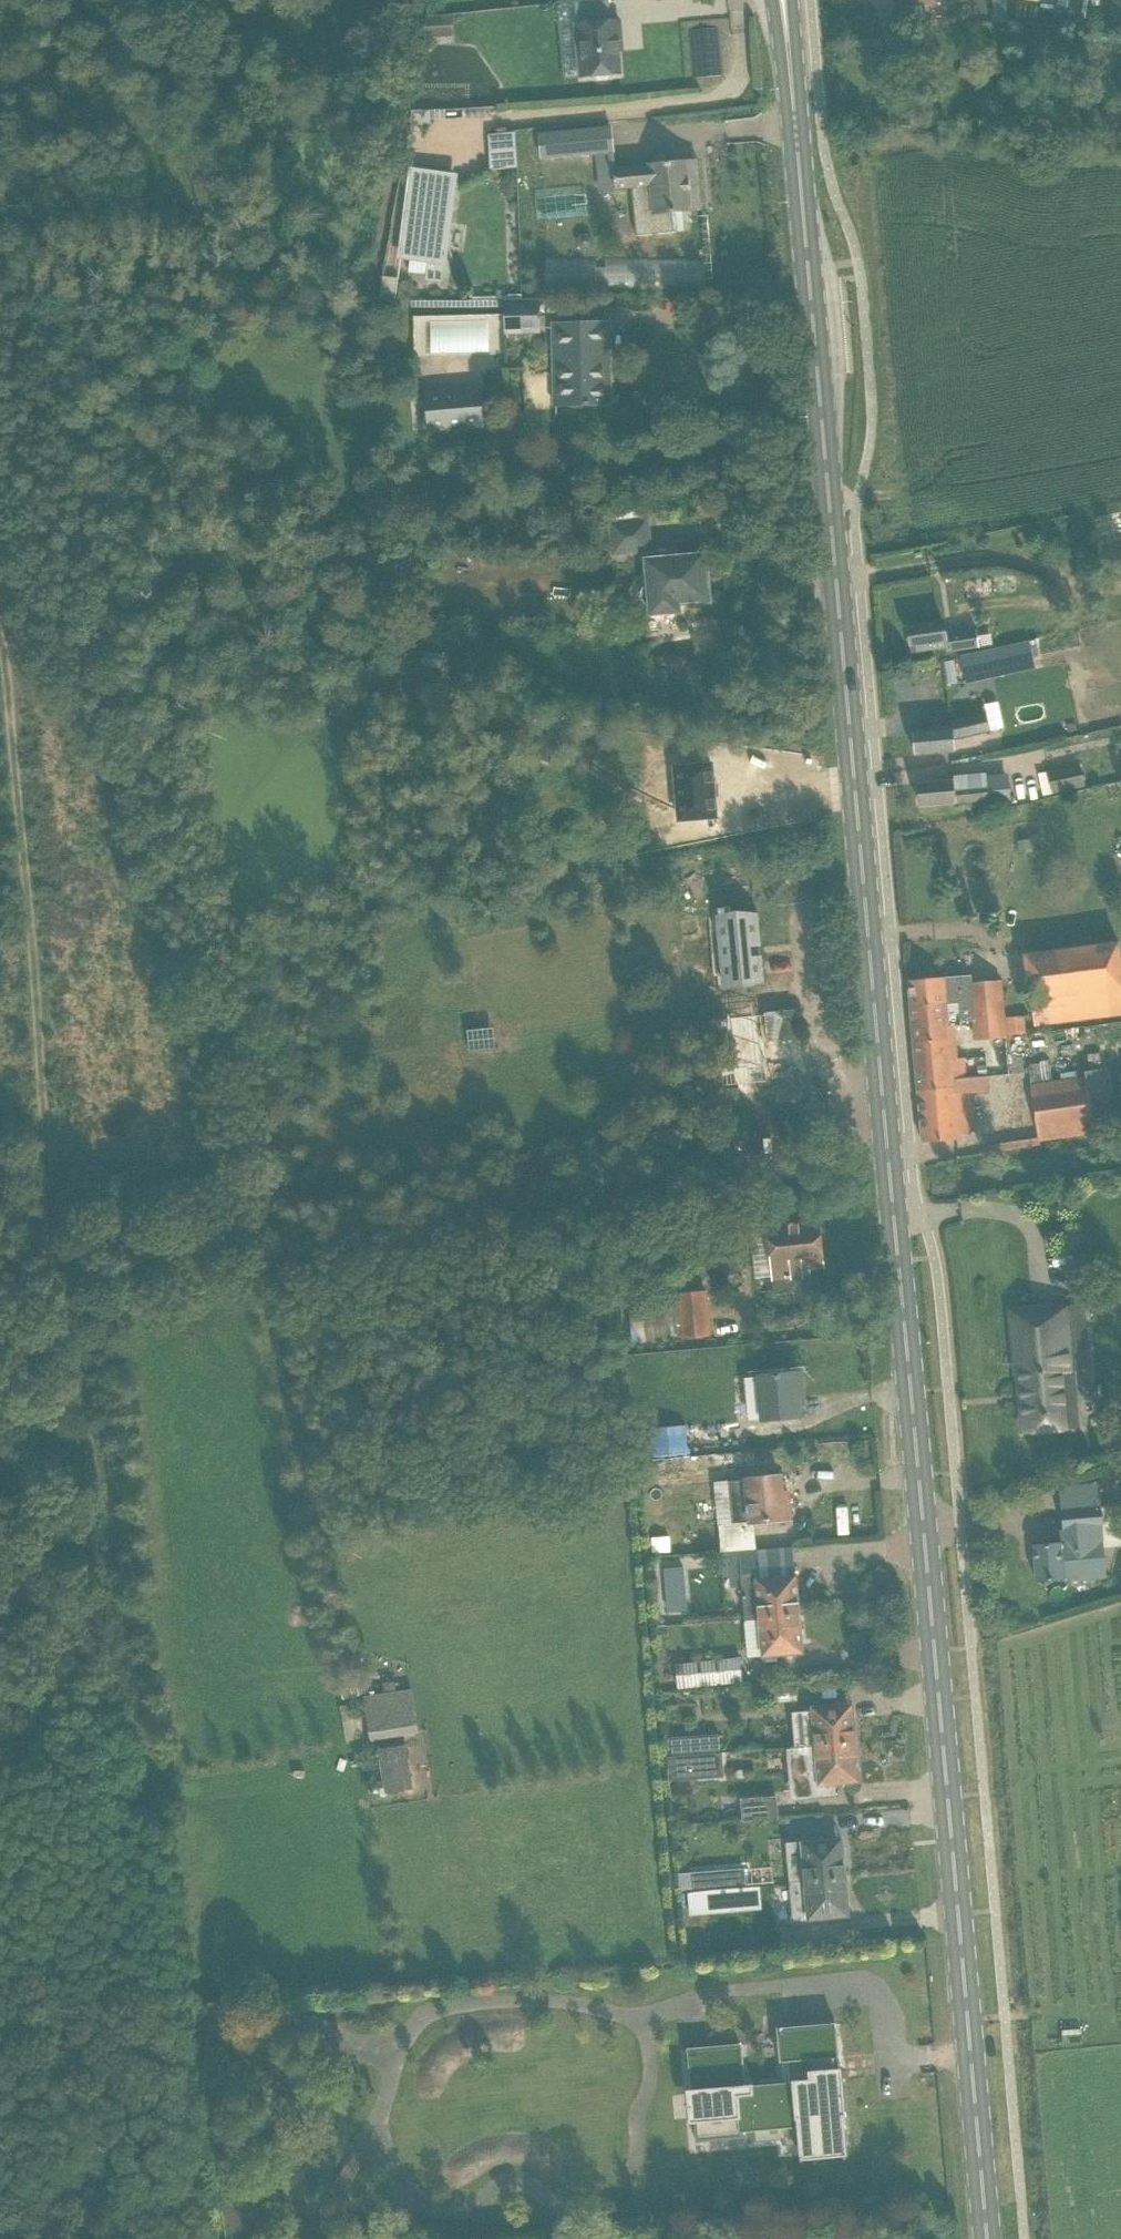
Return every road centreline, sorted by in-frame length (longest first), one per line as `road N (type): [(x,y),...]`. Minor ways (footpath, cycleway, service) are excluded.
road 1 (primary): [(986,2238),(791,76)]
road 2 (track): [(0,640),(51,1219),(113,1499),(144,1780)]

